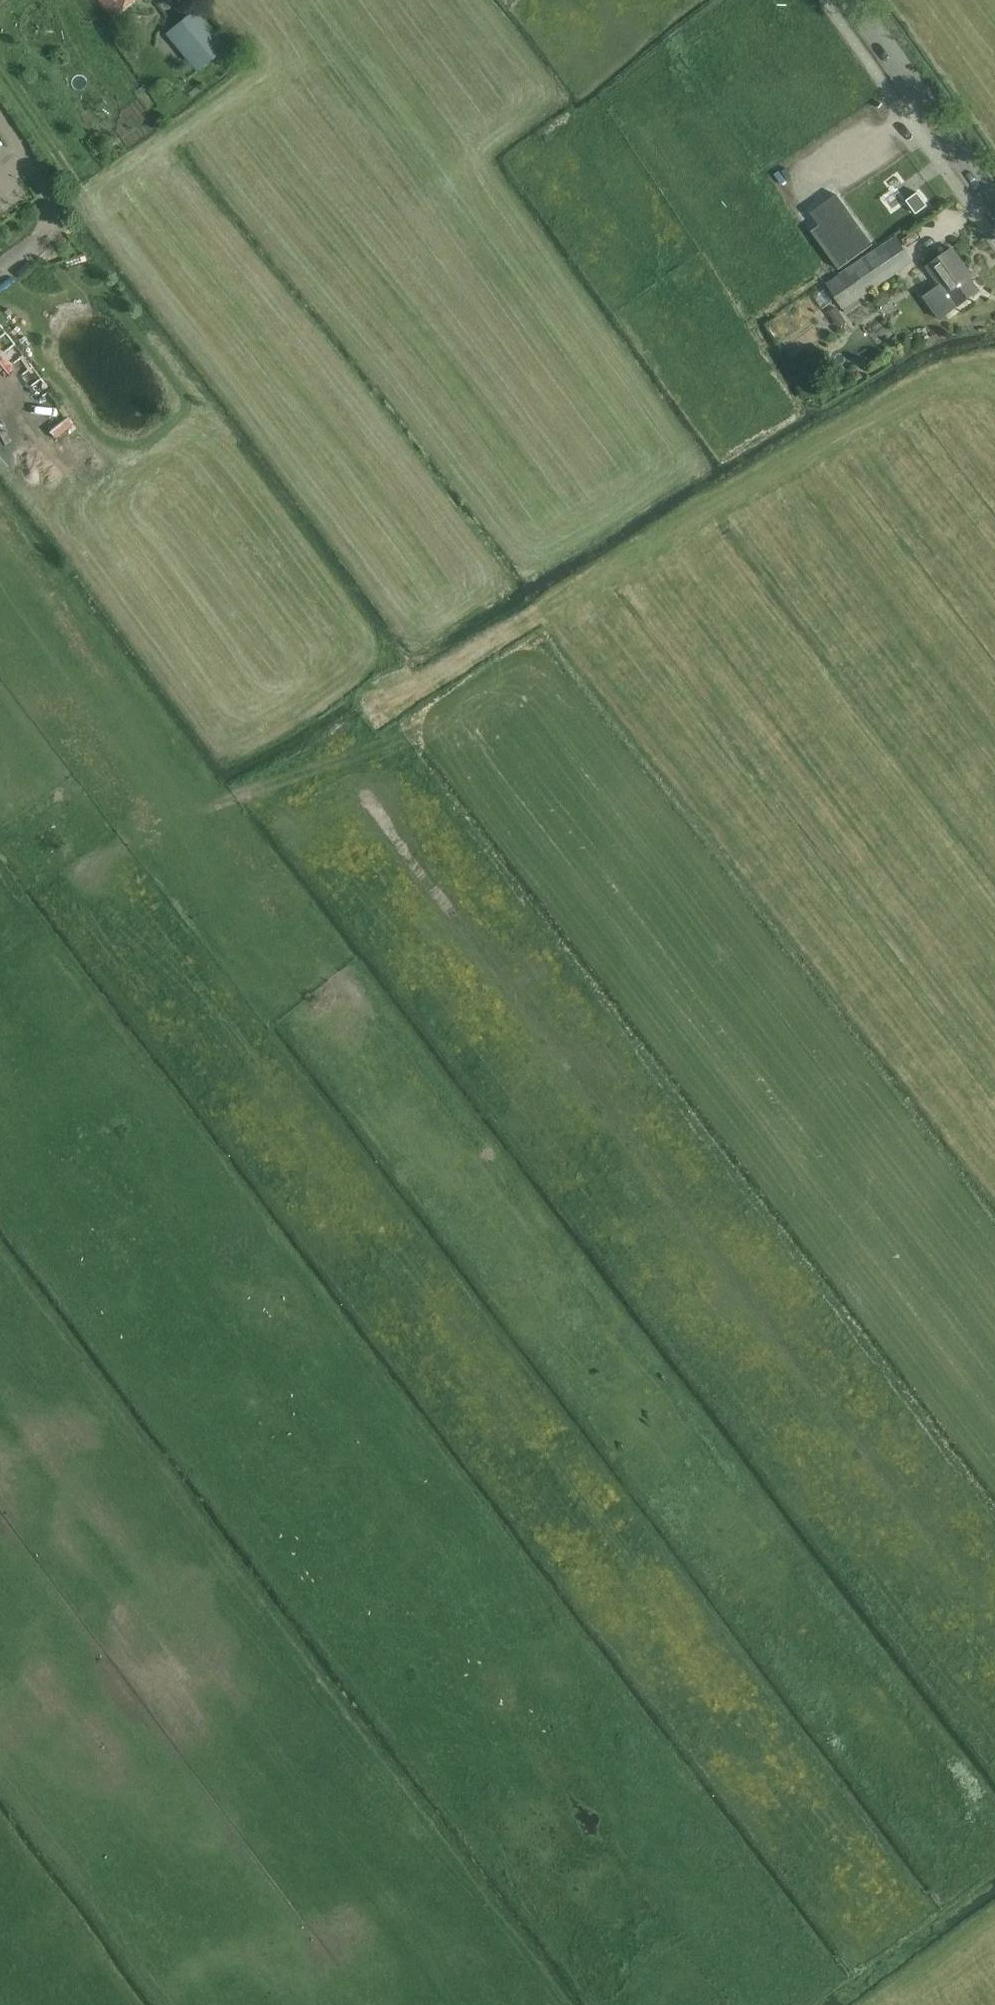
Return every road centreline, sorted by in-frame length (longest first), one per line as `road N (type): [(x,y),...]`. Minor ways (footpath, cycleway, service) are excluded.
road 1 (tertiary): [(994,202),(852,0)]

